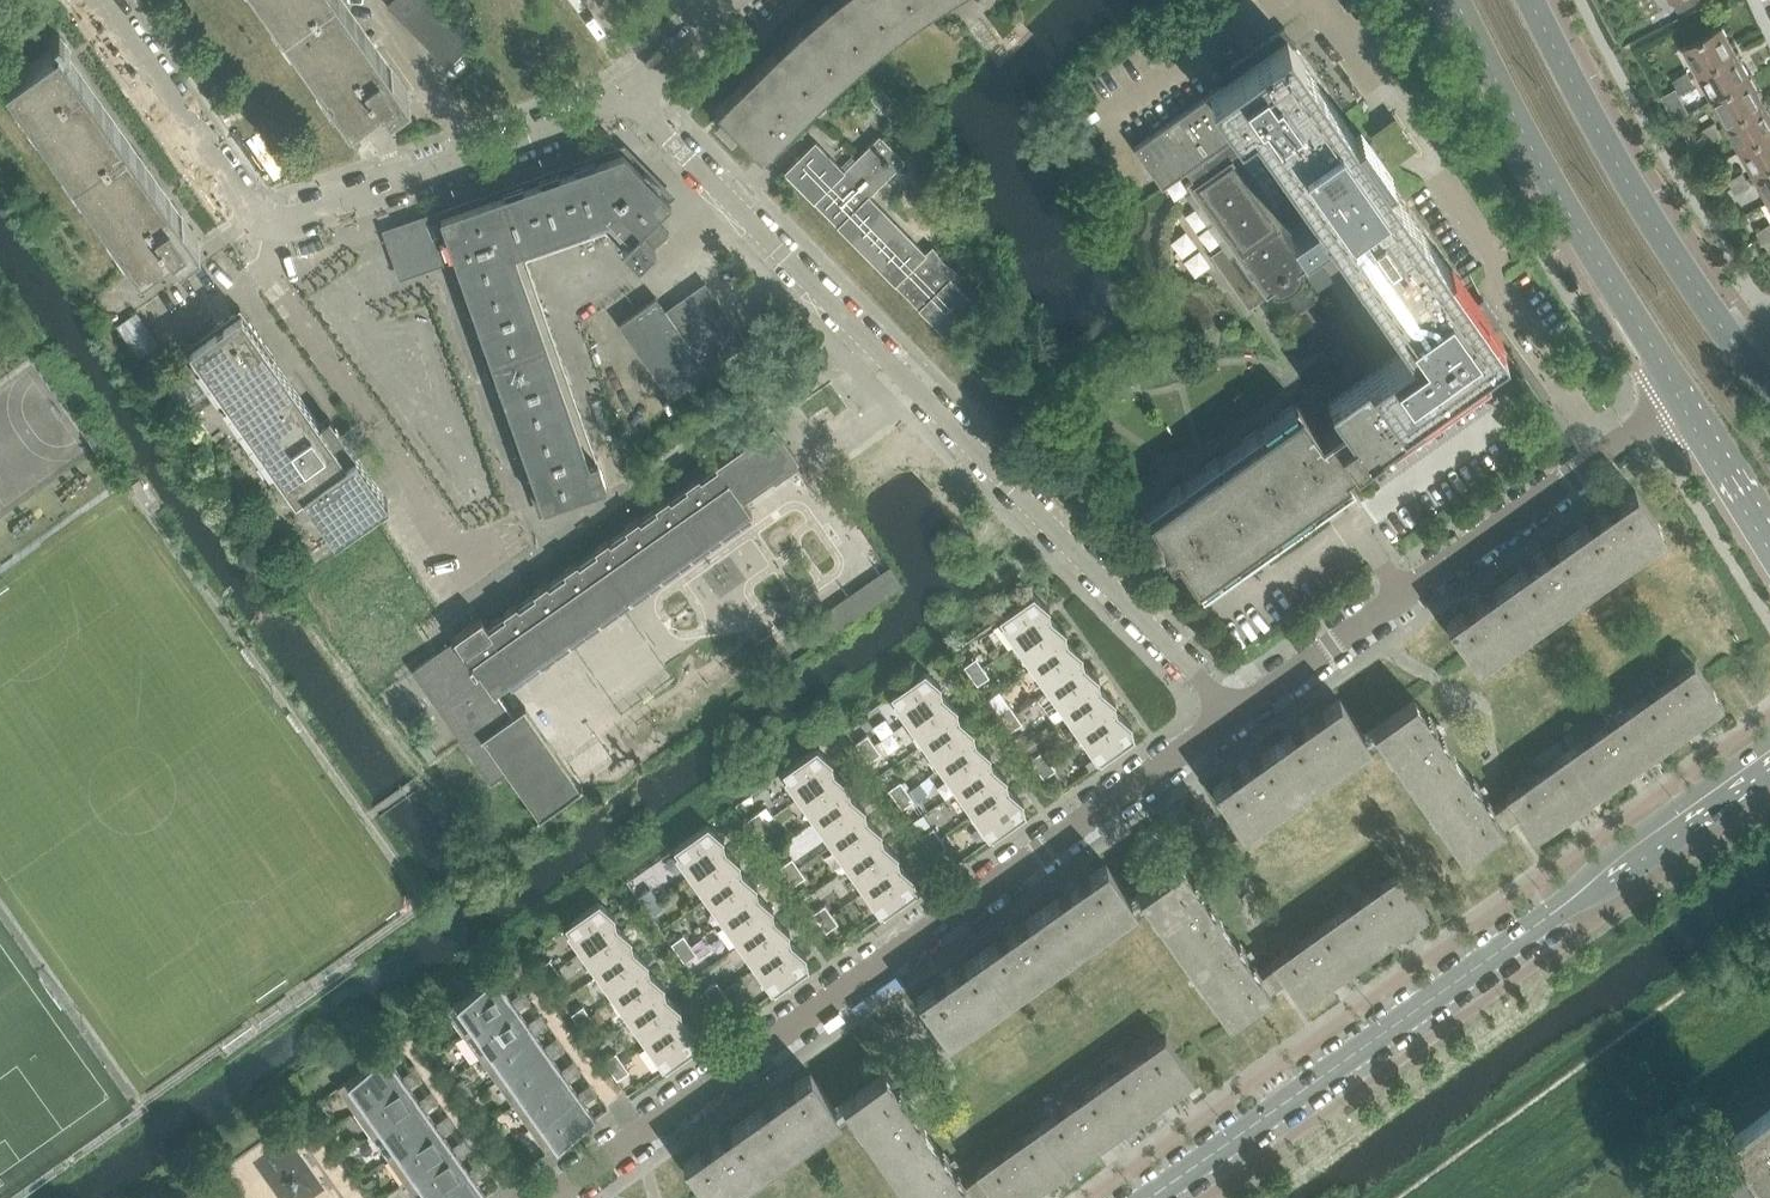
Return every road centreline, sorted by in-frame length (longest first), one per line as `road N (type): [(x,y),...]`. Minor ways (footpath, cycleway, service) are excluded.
road 1 (residential): [(628,98),(1234,714)]
road 2 (residential): [(552,1197),(1234,714)]
road 3 (tertiary): [(1149,1197),(1769,756)]
road 4 (residential): [(1234,714),(1680,400)]
road 5 (secondary): [(1456,0),(1680,400)]
road 6 (residential): [(502,537),(454,548),(273,290),(273,226)]
road 7 (secondary): [(1743,349),(1634,188),(1532,0)]
road 8 (residential): [(273,226),(628,98)]
road 9 (residential): [(95,0),(244,211),(273,226)]
road 10 (secondary): [(1680,400),(1769,547)]
road 11 (residential): [(628,98),(730,0)]

